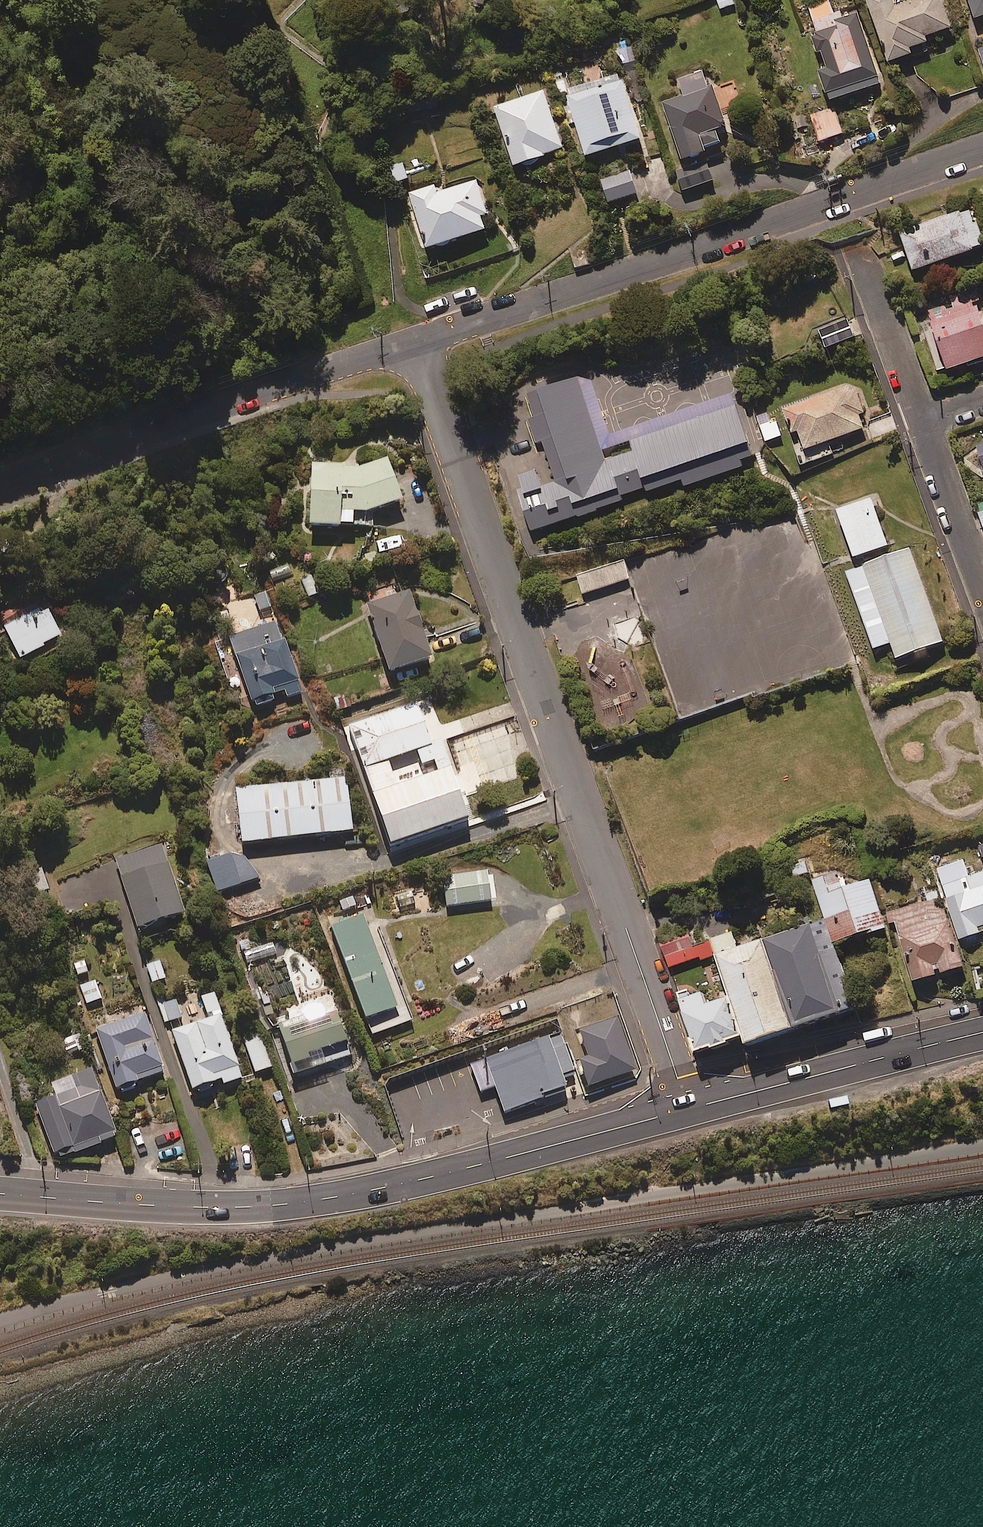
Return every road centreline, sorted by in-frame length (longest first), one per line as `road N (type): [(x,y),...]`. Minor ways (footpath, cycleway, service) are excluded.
road 1 (residential): [(417,341),(689,1110)]
road 2 (trunk): [(689,1110),(338,1198),(238,1207),(0,1191)]
road 3 (residential): [(982,147),(417,341)]
road 4 (residential): [(417,341),(0,486)]
road 5 (trunk): [(982,1031),(689,1110)]
road 6 (residential): [(922,421),(982,592)]
road 7 (residential): [(861,261),(922,421)]

